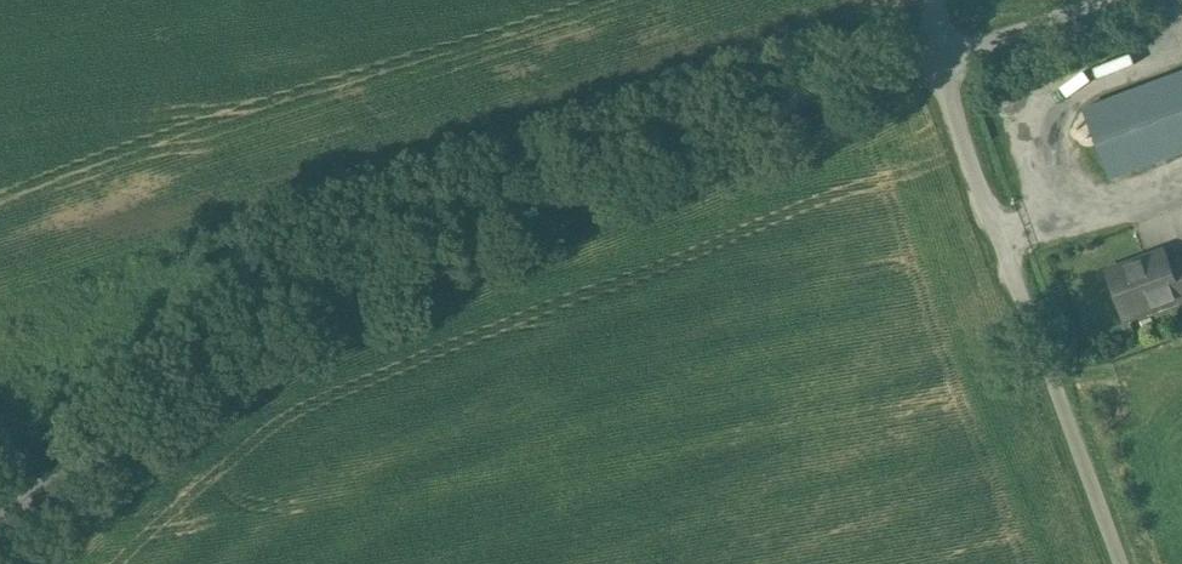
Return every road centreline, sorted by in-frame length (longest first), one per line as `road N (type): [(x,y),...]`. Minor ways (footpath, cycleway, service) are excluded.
road 1 (unclassified): [(35,500),(249,321),(831,90),(933,59)]
road 2 (unclassified): [(933,59),(1128,563)]
road 3 (unclassified): [(933,59),(1084,0)]

